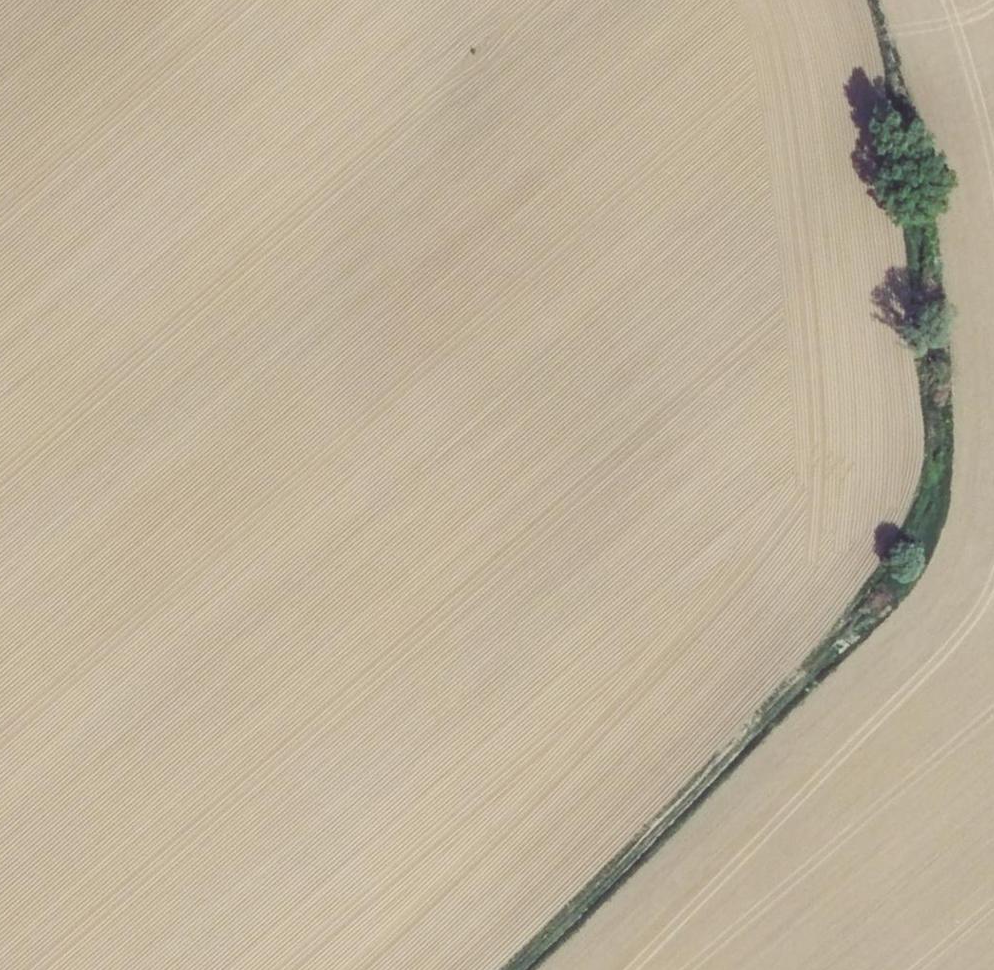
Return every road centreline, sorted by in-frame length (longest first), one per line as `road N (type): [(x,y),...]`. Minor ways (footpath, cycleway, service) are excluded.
road 1 (track): [(854,628),(523,969)]

